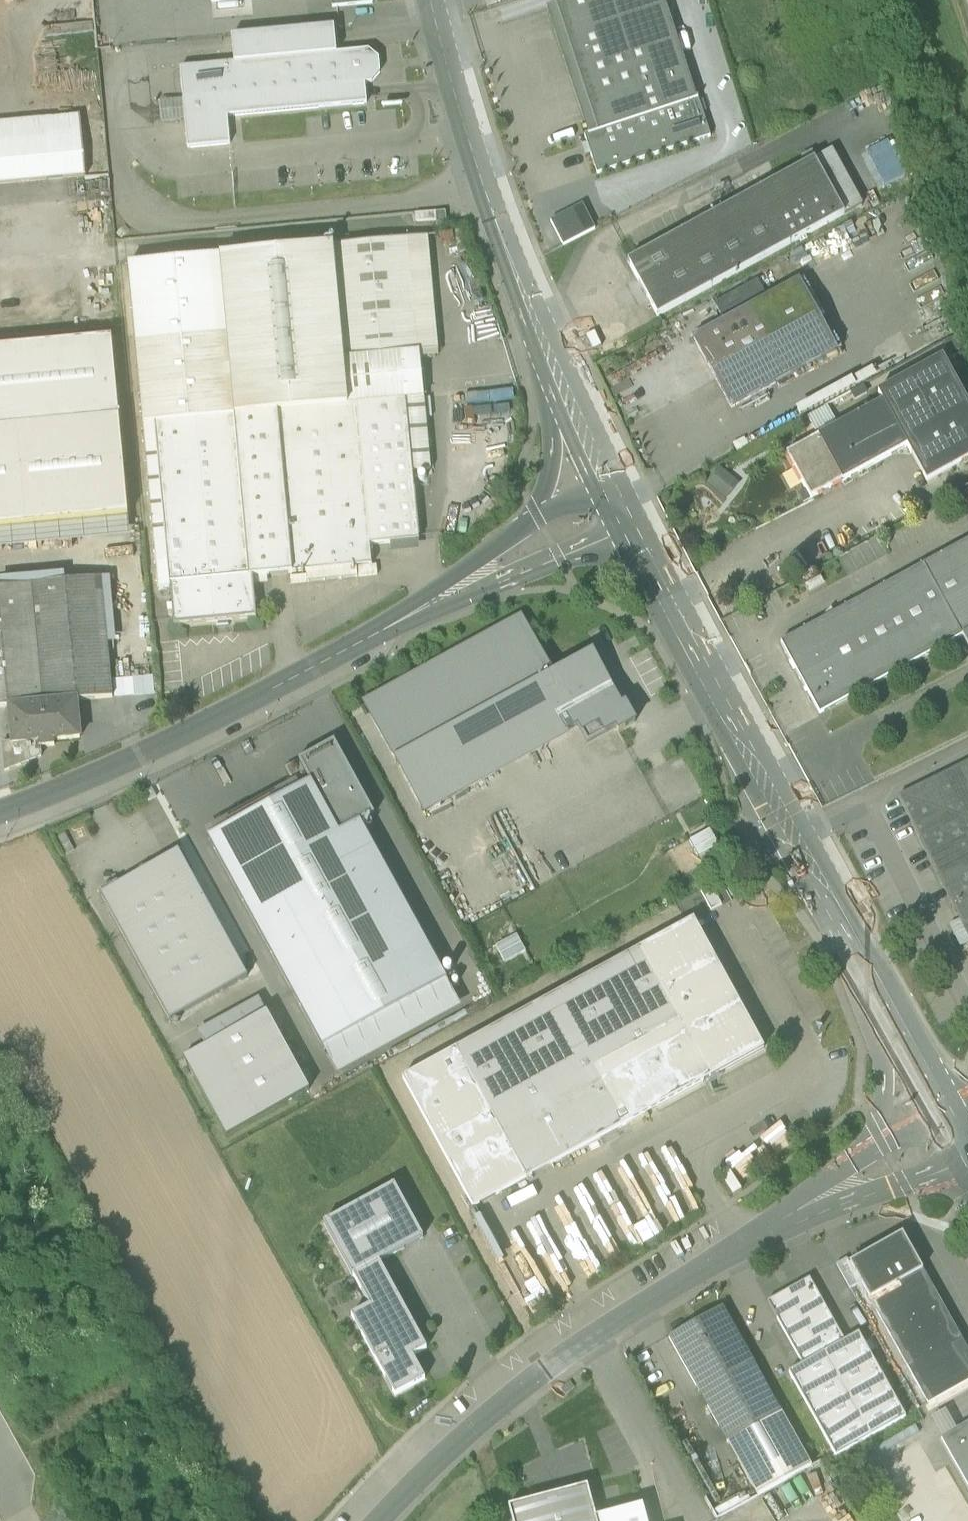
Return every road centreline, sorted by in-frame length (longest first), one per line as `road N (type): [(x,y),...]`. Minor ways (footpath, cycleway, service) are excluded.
road 1 (tertiary): [(884,1001),(630,528)]
road 2 (residential): [(378,1520),(538,1370),(770,1227)]
road 3 (tertiary): [(0,813),(61,791),(345,652)]
road 4 (tertiary): [(546,347),(483,188),(431,0)]
road 5 (tertiary): [(345,652),(630,528)]
road 6 (tertiary): [(542,513),(345,652)]
road 7 (residential): [(770,1227),(967,1162)]
road 8 (tertiary): [(546,347),(552,460),(542,513)]
road 9 (residential): [(884,1001),(885,1101),(869,1156)]
road 10 (tertiary): [(608,486),(546,347)]
road 11 (tertiary): [(952,1121),(884,1001)]
road 12 (residential): [(869,1156),(770,1227)]

